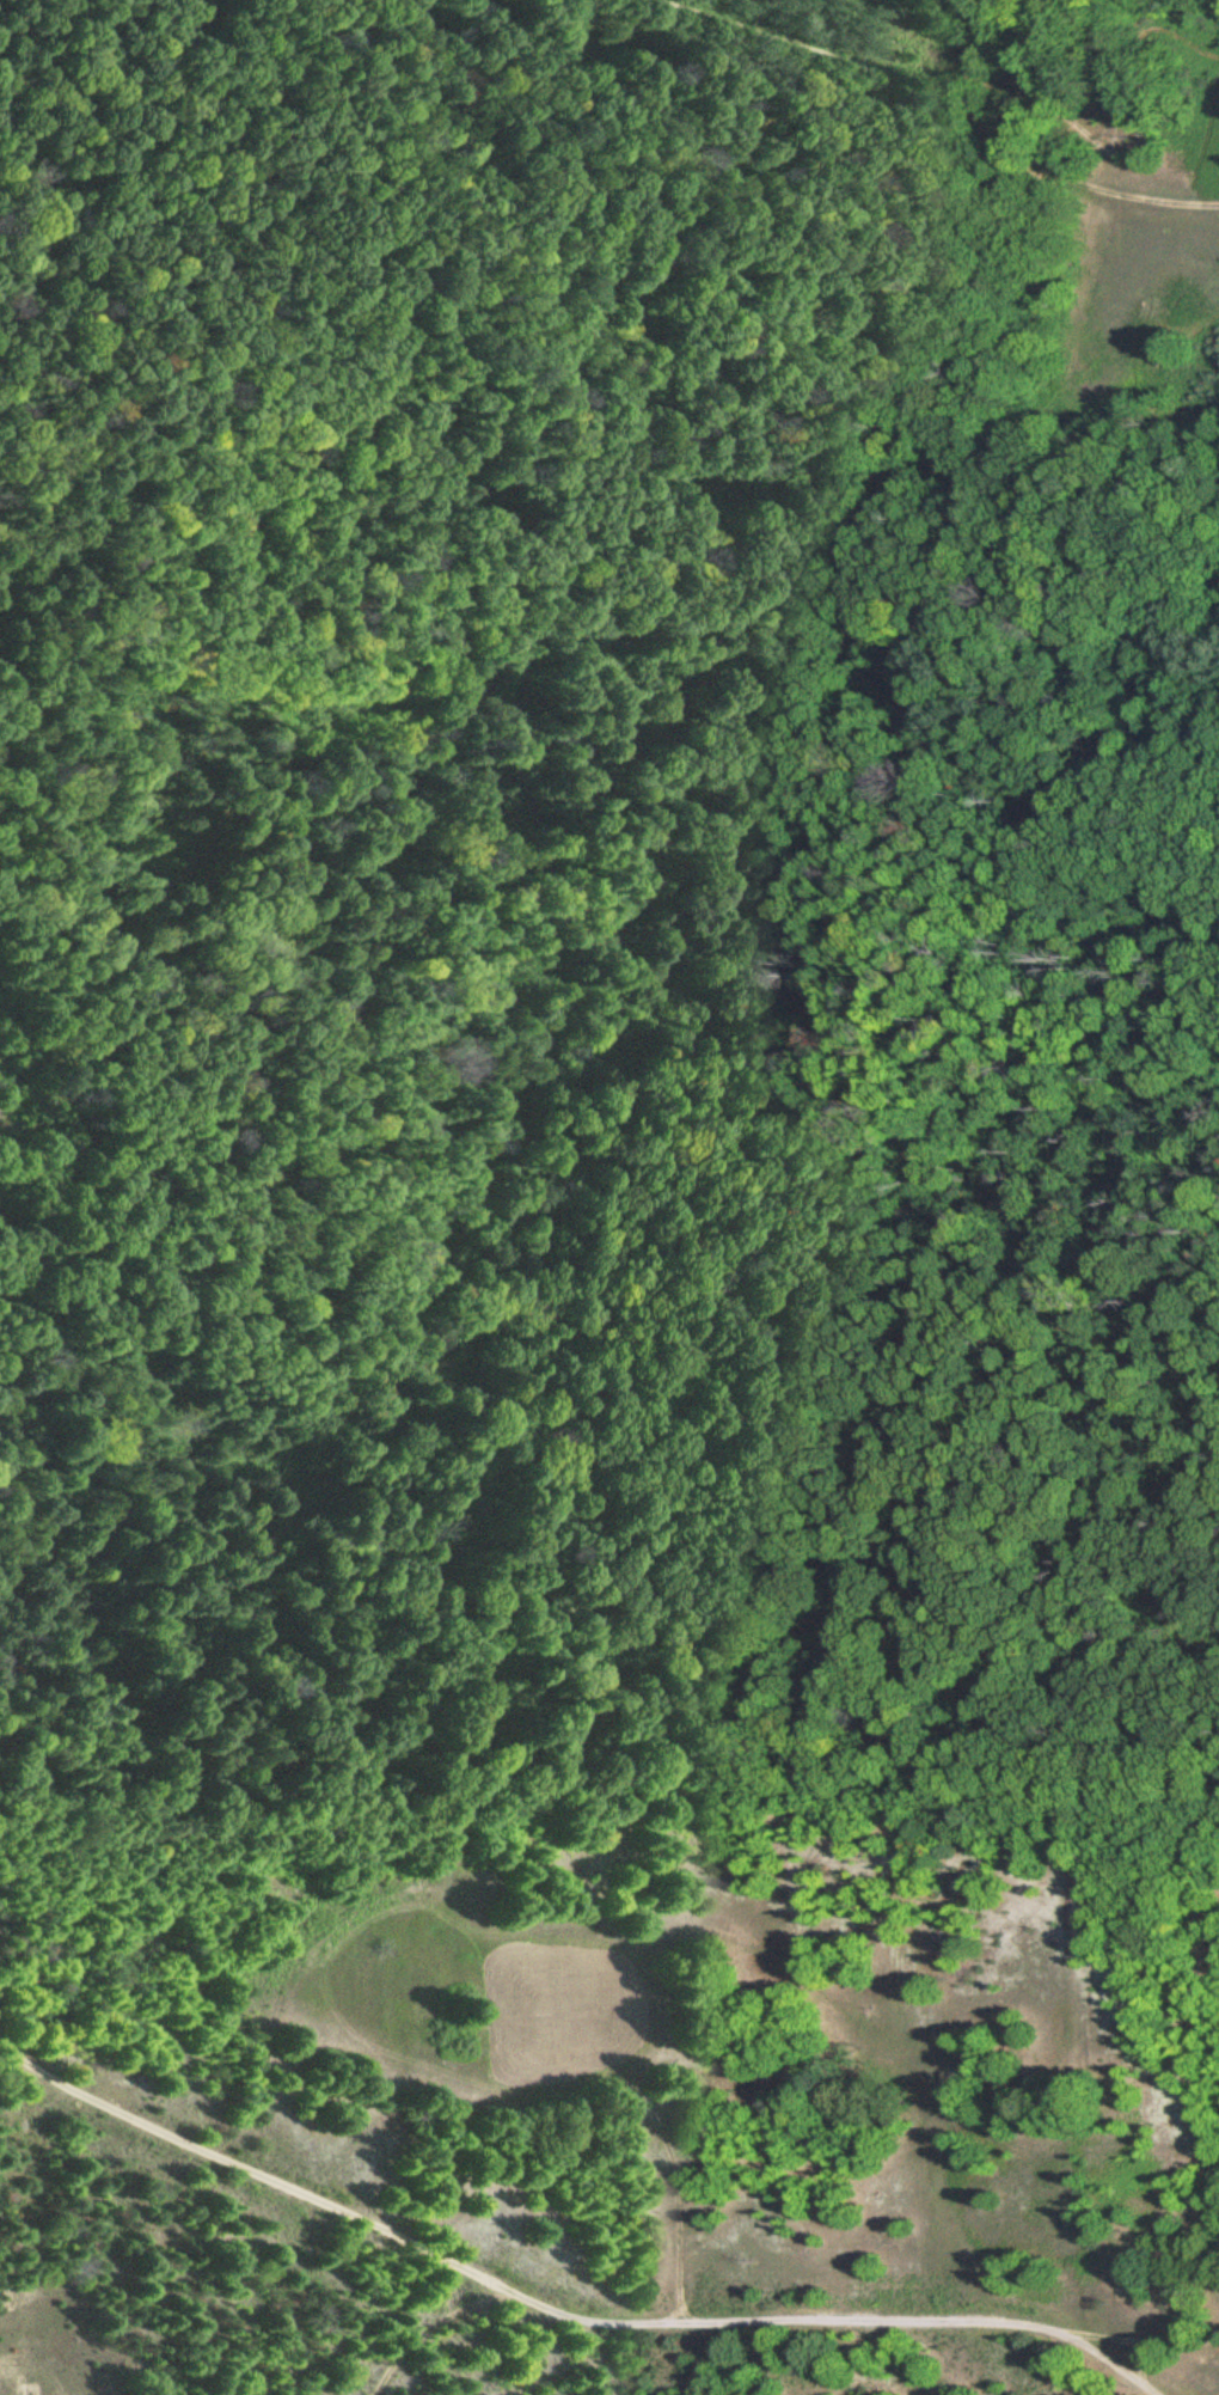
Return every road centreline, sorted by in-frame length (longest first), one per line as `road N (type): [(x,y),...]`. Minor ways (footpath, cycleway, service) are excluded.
road 1 (track): [(1169,2394),(1109,2353),(1030,2322),(600,2317),(549,2308),(62,2088),(0,2045)]

